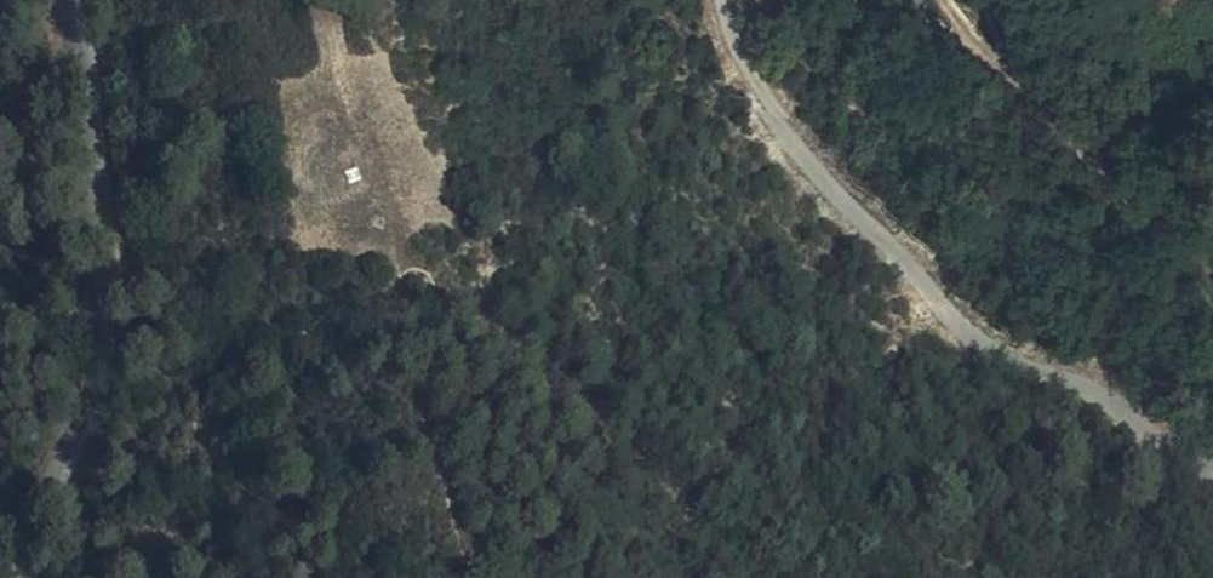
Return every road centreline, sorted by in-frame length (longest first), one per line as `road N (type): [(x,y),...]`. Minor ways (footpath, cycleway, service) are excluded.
road 1 (unclassified): [(720,0),(741,71),(856,212),(964,326),(1212,466)]
road 2 (unclassified): [(68,0),(92,67),(102,253),(85,425),(27,577)]

